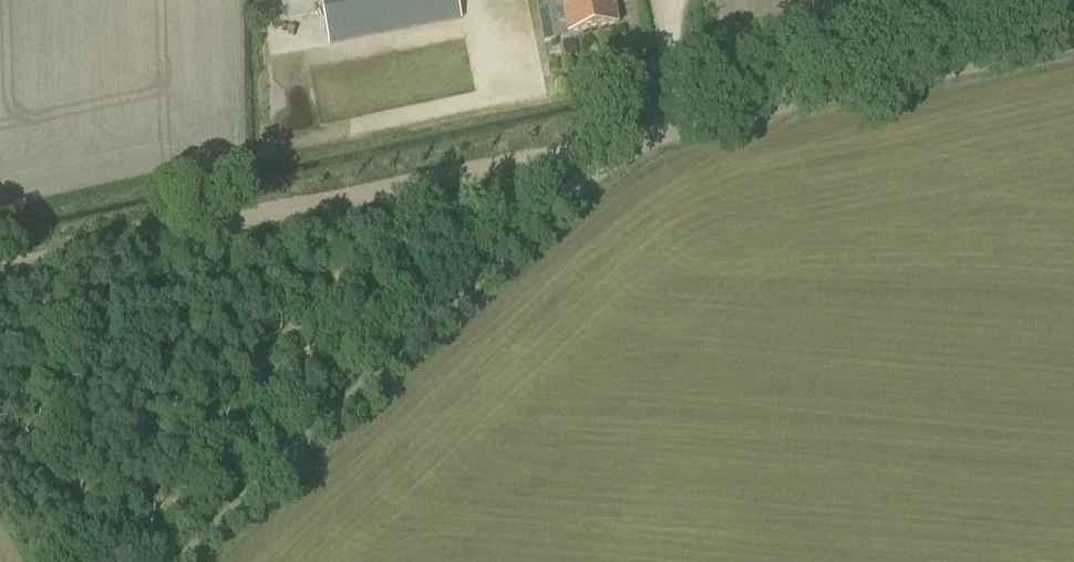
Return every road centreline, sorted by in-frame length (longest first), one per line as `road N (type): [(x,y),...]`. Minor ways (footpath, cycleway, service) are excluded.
road 1 (unclassified): [(180,561),(536,224),(594,171),(644,141)]
road 2 (track): [(0,273),(566,150)]
road 3 (unclassified): [(644,141),(686,124),(1073,42)]

